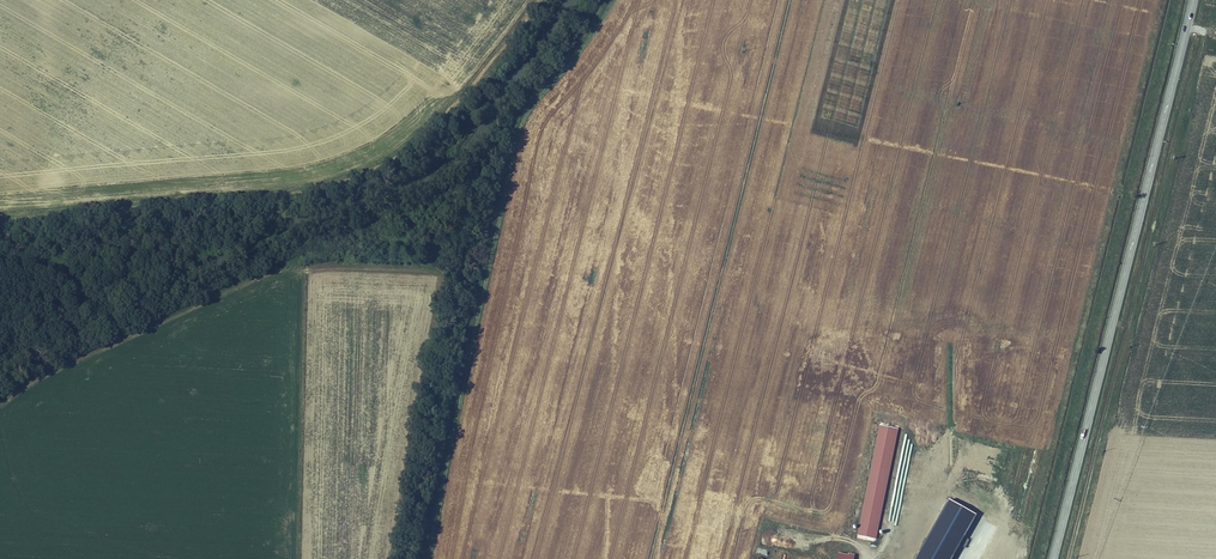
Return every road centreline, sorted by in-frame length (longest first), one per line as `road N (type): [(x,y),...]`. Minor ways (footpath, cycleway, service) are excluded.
road 1 (tertiary): [(1192,0),(1054,558)]

